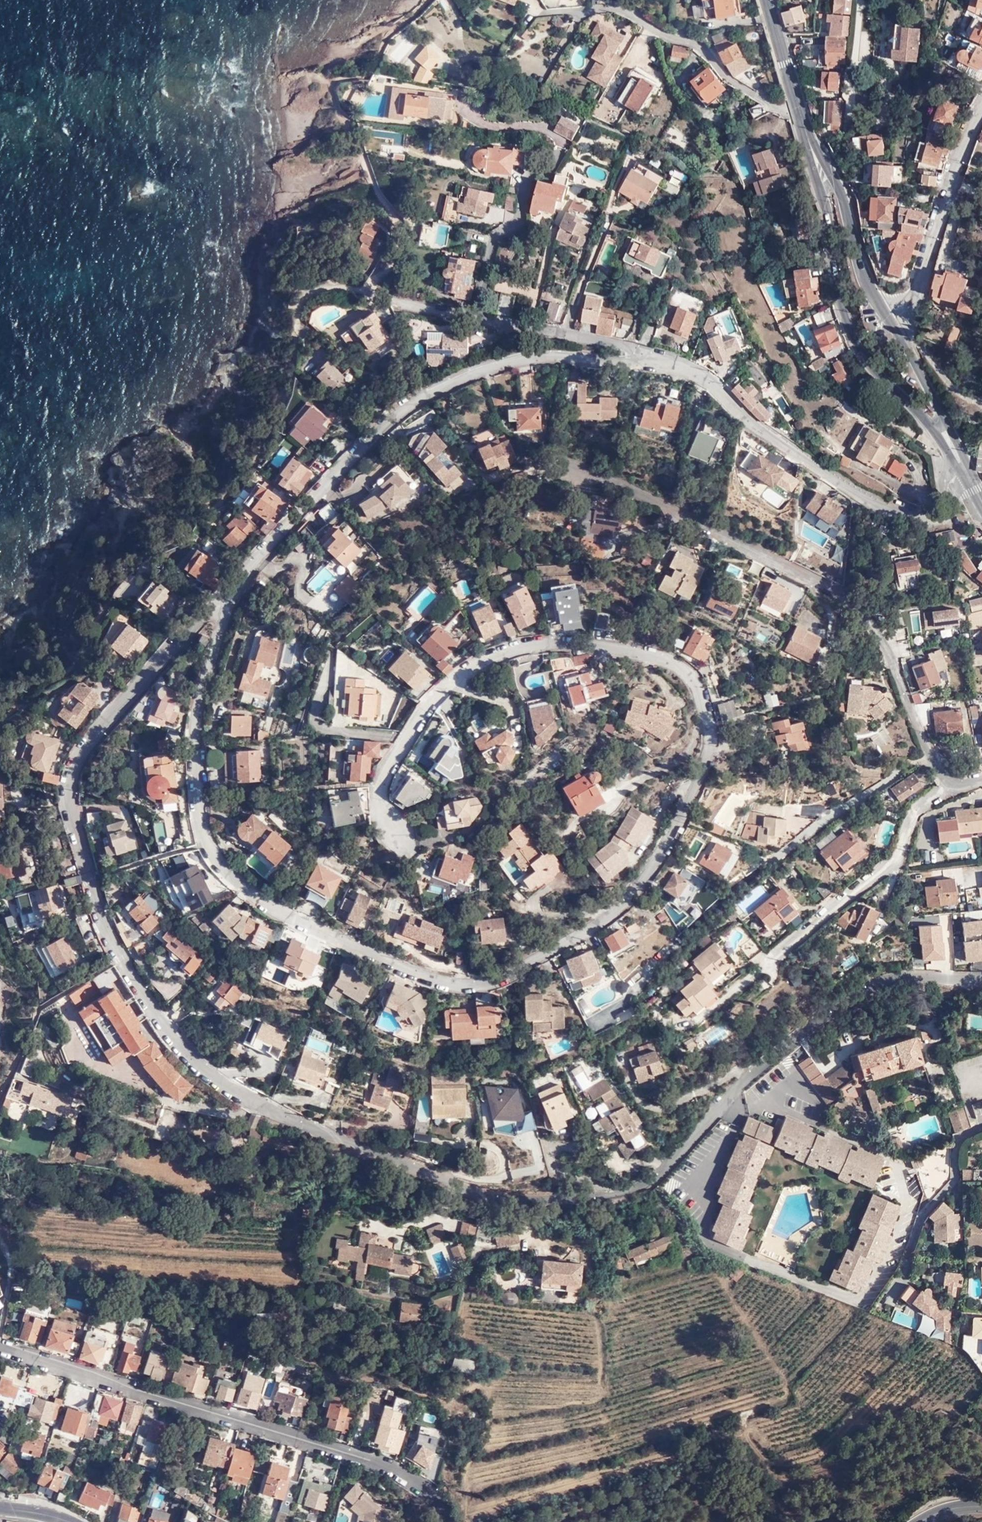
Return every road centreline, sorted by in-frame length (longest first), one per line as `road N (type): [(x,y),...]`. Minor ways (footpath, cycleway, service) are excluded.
road 1 (residential): [(236,585),(86,745),(68,793),(100,914),(151,1006),(219,1078),(281,1115),(475,1193),(562,1200),(631,1189),(672,1164),(791,1040),(878,980),(981,980)]
road 2 (residential): [(236,585),(201,692),(201,837),(262,903),(454,984),(514,973),(611,914),(638,887),(687,809),(711,748),(707,700),(662,656),(580,643),(492,658),(452,681),(411,725),(383,783),(381,813),(406,847)]
road 3 (residential): [(952,784),(919,731),(896,664),(844,600),(750,546),(563,462)]
road 4 (residential): [(671,361),(541,357),(439,390),(391,419),(236,585)]
road 5 (residential): [(442,1521),(421,1484),(374,1457),(0,1350)]
road 6 (residential): [(967,472),(949,487),(944,529),(934,536),(918,530),(830,478),(744,419),(711,383),(671,361)]
road 7 (tertiary): [(807,130),(854,336),(881,376),(948,440)]
road 8 (residential): [(477,318),(496,236),(524,218),(532,174),(554,169),(562,143),(541,127),(485,123),(468,108)]
road 9 (residential): [(952,784),(916,810),(889,866),(762,966)]
road 10 (residential): [(797,105),(777,107),(727,76),(698,46),(621,9),(579,14)]
road 11 (residential): [(981,111),(954,172),(921,288),(894,328)]
road 12 (tertiary): [(894,328),(807,130)]
road 13 (residential): [(567,334),(611,216)]

